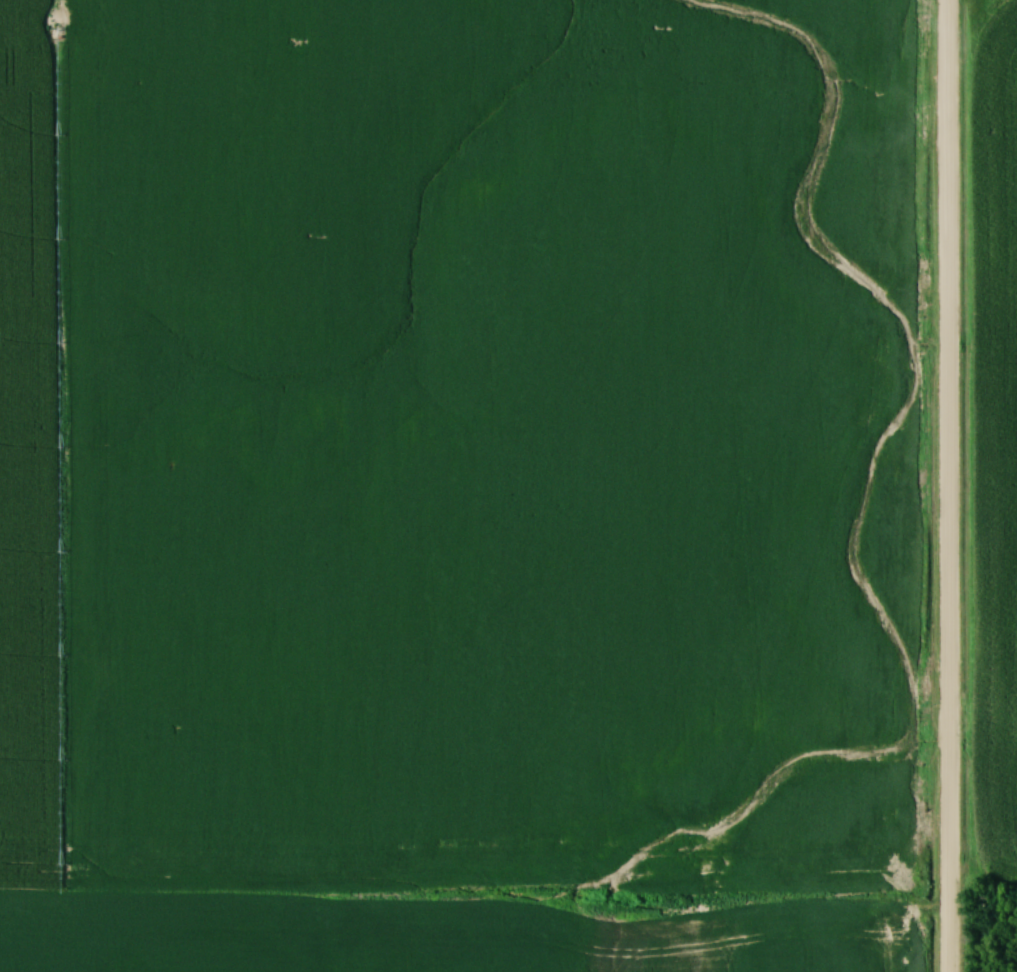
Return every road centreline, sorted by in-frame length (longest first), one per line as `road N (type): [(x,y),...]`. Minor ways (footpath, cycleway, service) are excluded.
road 1 (residential): [(945,971),(943,0)]

